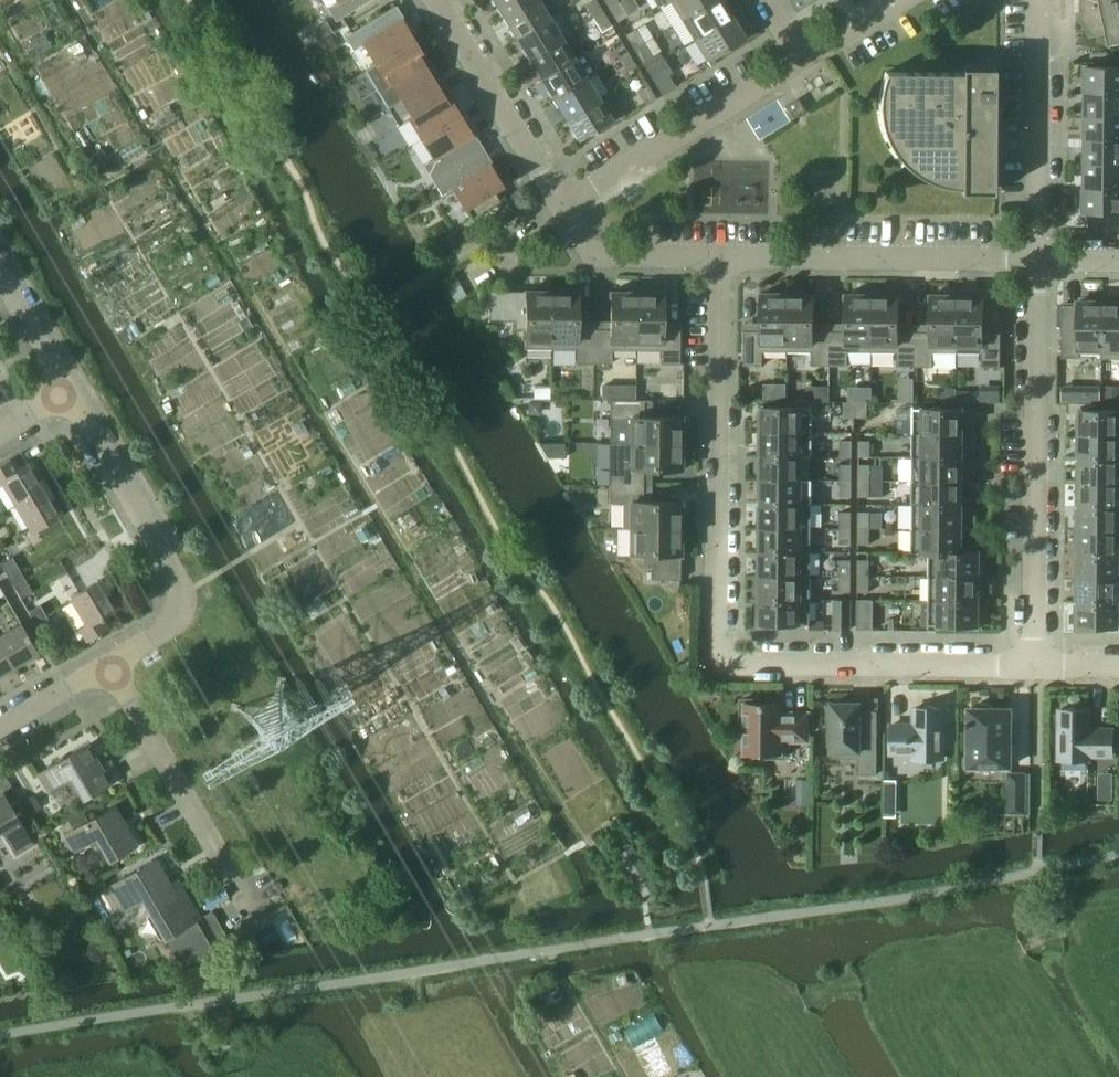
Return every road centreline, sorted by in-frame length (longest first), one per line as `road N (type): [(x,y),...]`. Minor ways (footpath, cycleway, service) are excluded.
road 1 (residential): [(721,263),(714,634),(725,654),(746,662),(1038,663)]
road 2 (residential): [(1038,663),(1036,265)]
road 3 (residential): [(109,664),(158,635),(178,607),(179,583),(65,391)]
road 4 (residential): [(1036,265),(721,263)]
road 5 (residential): [(251,914),(109,664)]
road 6 (residential): [(1036,265),(1040,0)]
road 7 (residential): [(560,205),(785,75)]
road 8 (residential): [(560,205),(436,0)]
road 9 (residential): [(721,263),(608,262),(586,250),(560,205)]
road 10 (residential): [(907,0),(819,55),(788,35),(766,0)]
road 11 (residential): [(65,391),(0,278)]
road 12 (residential): [(0,728),(109,664)]

